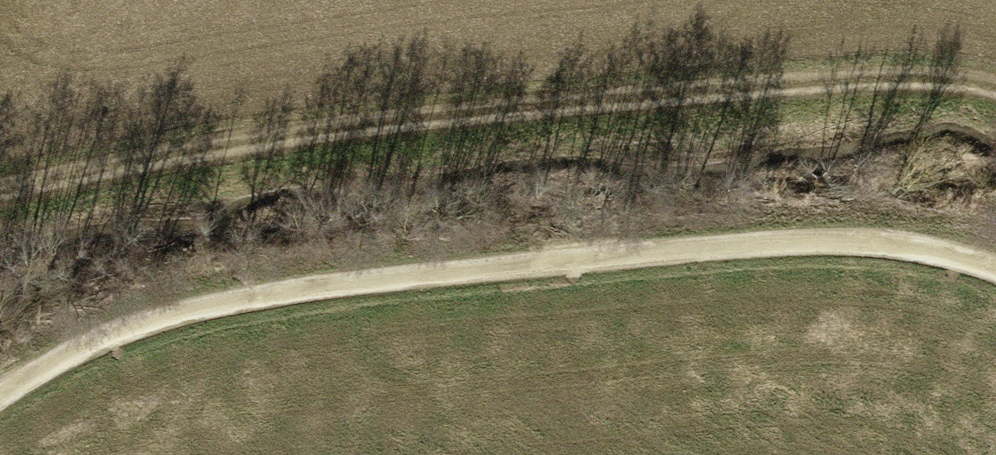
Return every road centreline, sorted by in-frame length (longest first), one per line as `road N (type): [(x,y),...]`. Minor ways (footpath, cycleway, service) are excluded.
road 1 (track): [(0,400),(83,346),(304,284),(892,235),(995,260)]
road 2 (track): [(0,205),(922,80),(995,89)]

